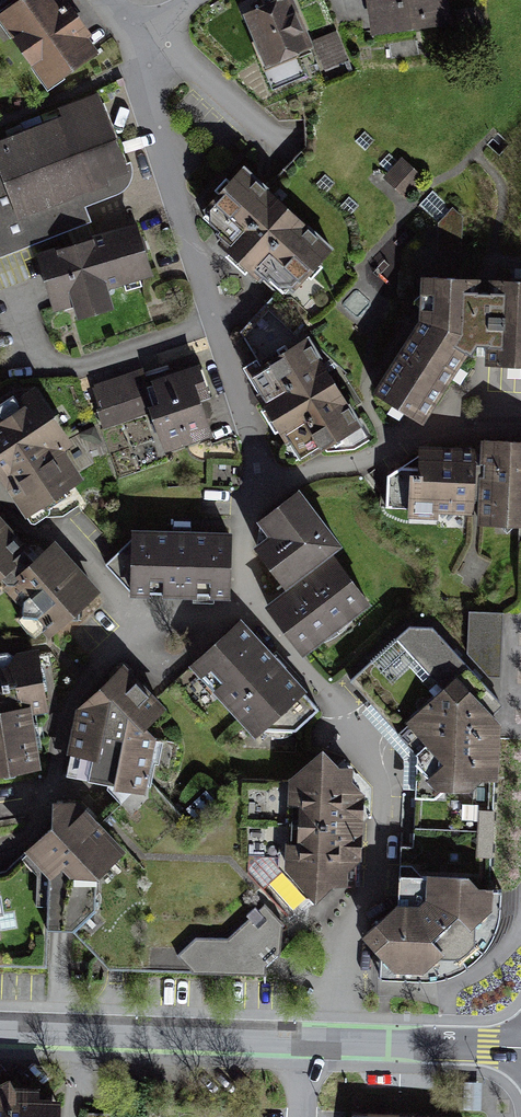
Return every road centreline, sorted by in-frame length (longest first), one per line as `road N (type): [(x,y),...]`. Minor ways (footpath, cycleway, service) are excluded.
road 1 (residential): [(243,602),(276,652),(335,707),(381,787),(375,886),(347,944),(339,1043)]
road 2 (residential): [(148,56),(149,101),(217,324)]
road 3 (residential): [(217,324),(90,367),(56,368),(34,356),(7,277)]
road 4 (residential): [(520,424),(408,442),(321,475),(266,480)]
road 5 (residential): [(0,822),(53,788),(79,677),(132,618)]
road 6 (residential): [(305,1043),(105,1037)]
road 7 (residential): [(132,618),(66,540),(28,536),(0,498)]
road 8 (residential): [(520,1048),(339,1043)]
road 9 (residential): [(217,324),(266,480)]
road 10 (residential): [(266,480),(246,521),(243,602)]

